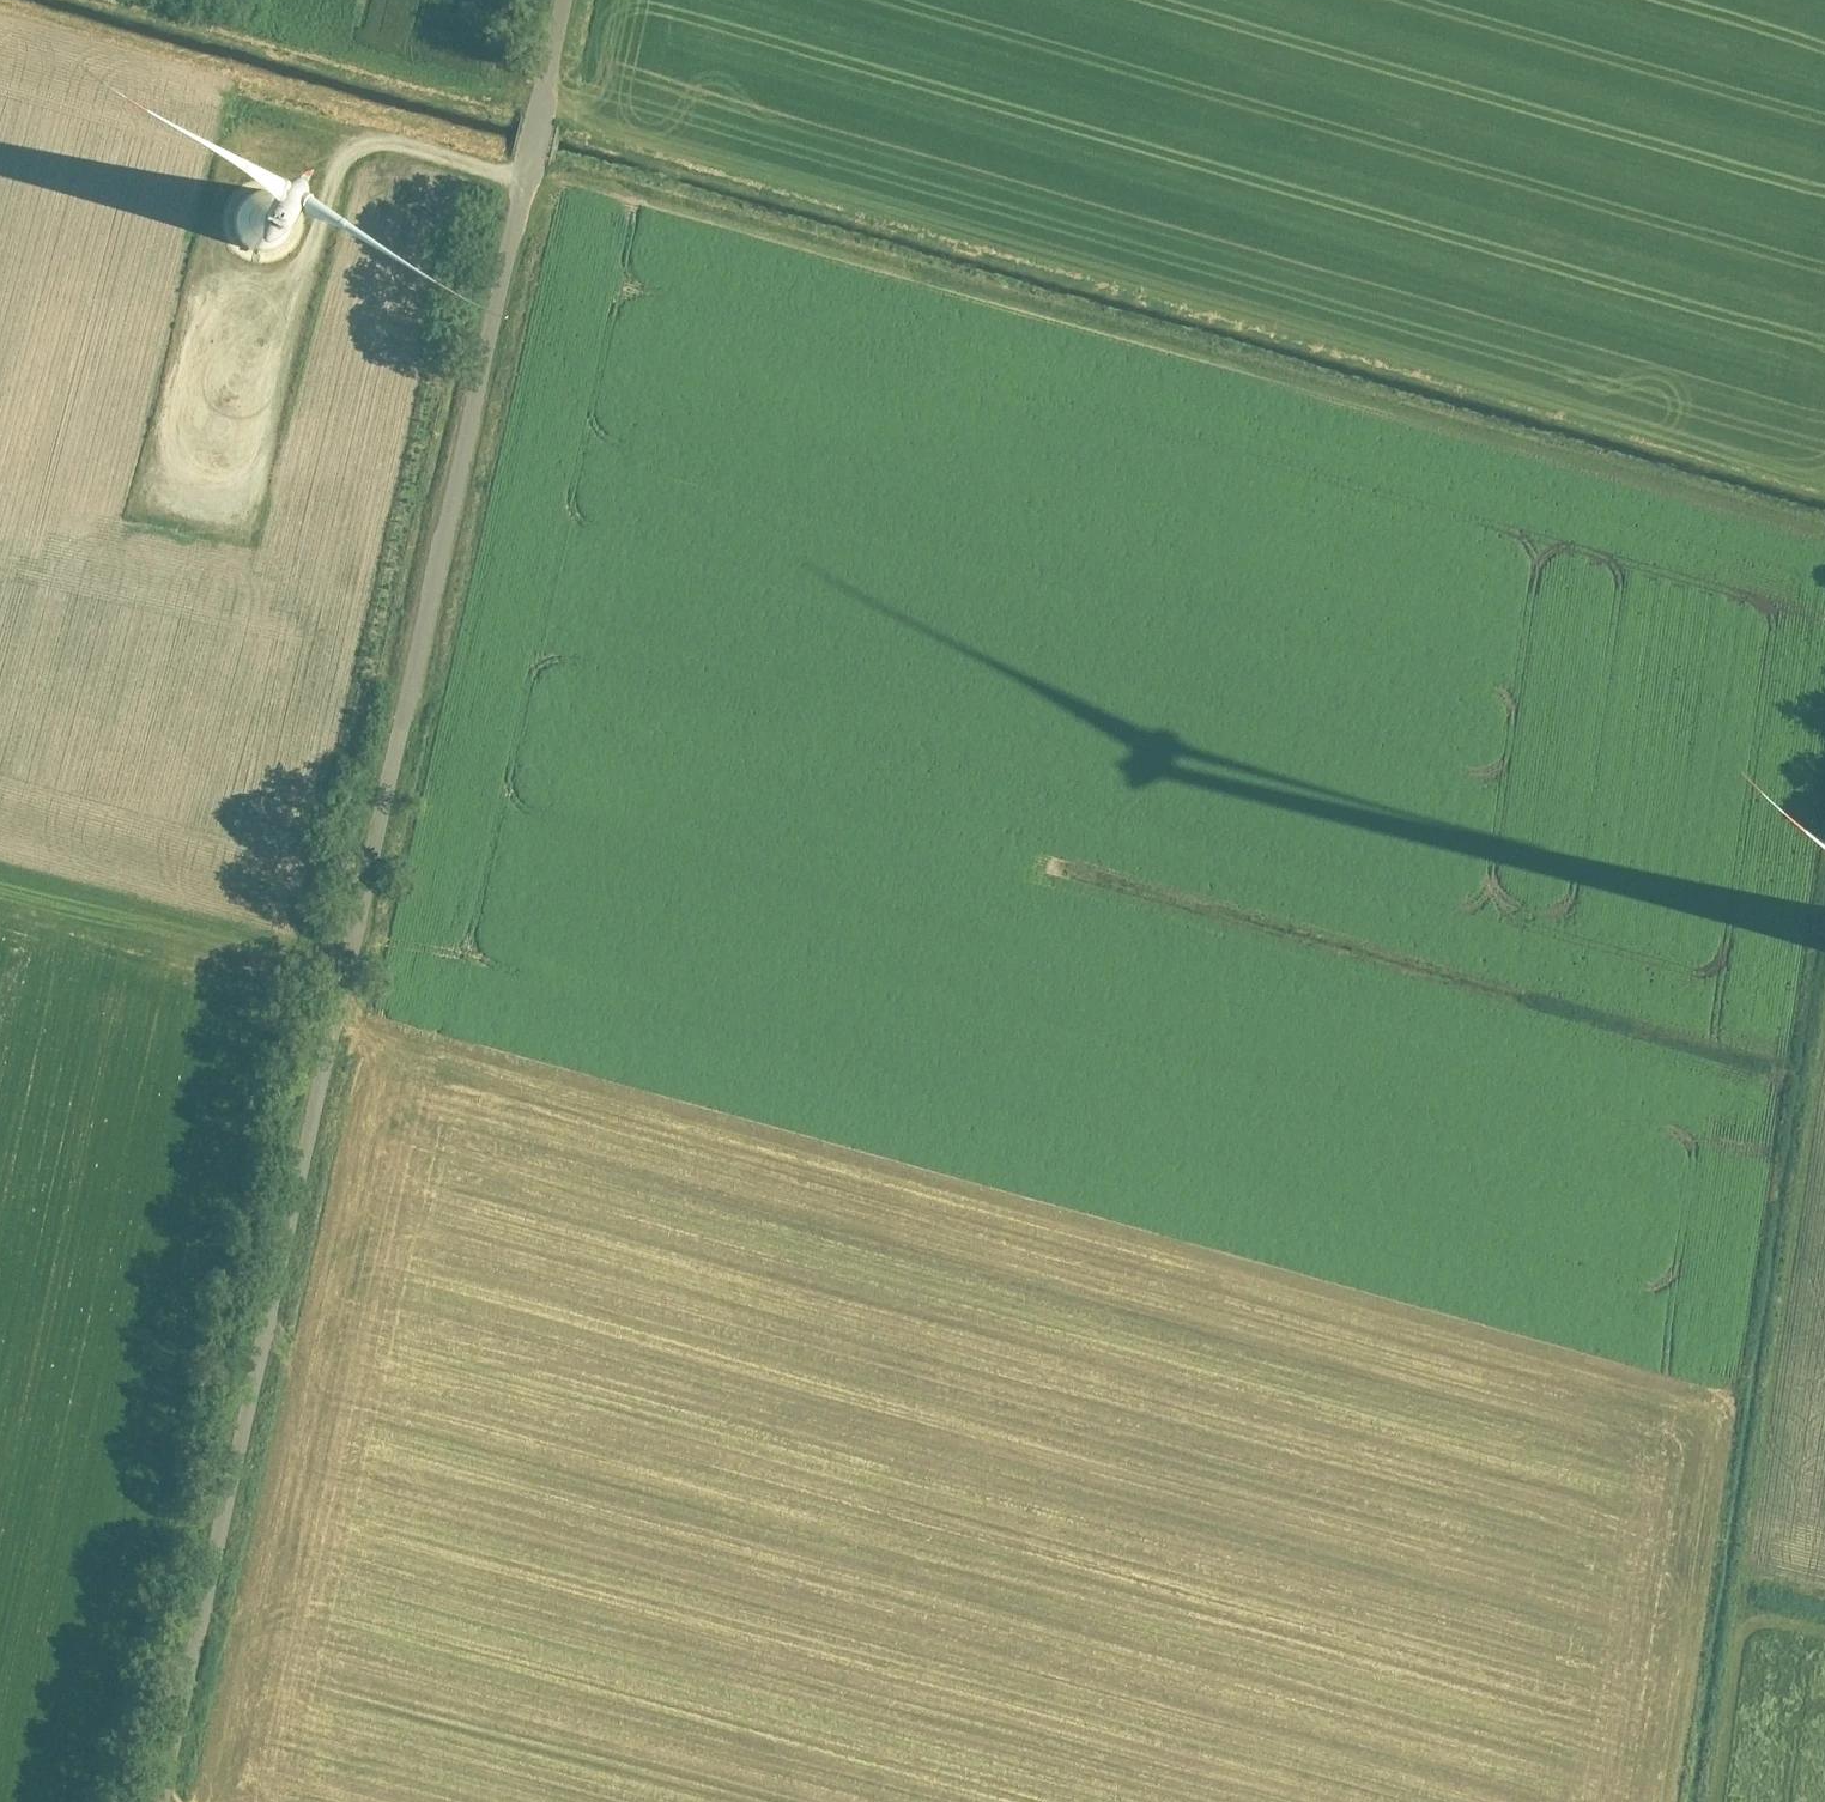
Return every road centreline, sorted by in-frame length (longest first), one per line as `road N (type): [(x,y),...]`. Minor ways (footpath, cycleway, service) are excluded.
road 1 (unclassified): [(556,0),(151,1801)]

